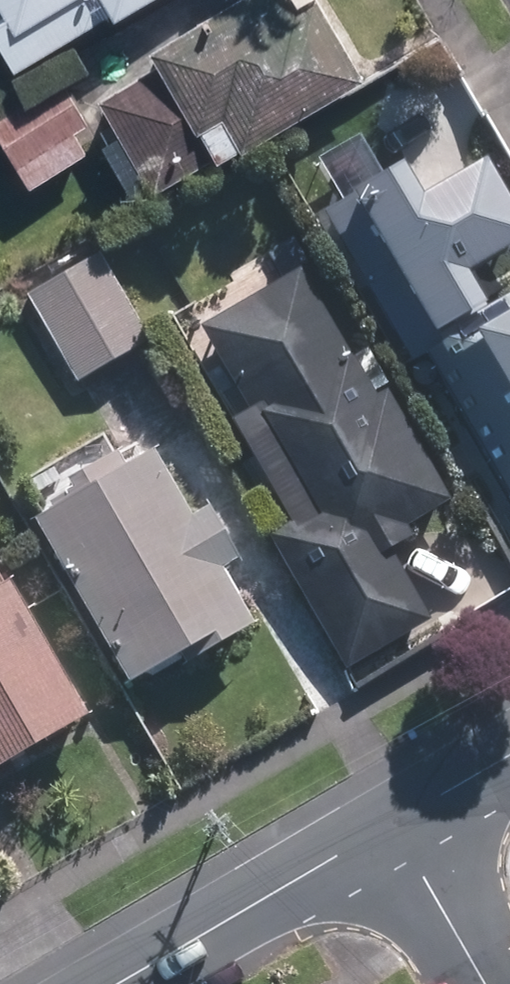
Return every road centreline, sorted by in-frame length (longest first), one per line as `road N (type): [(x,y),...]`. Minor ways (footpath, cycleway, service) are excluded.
road 1 (residential): [(396,823),(116,983)]
road 2 (residential): [(396,823),(491,983)]
road 3 (residential): [(509,756),(396,823)]

